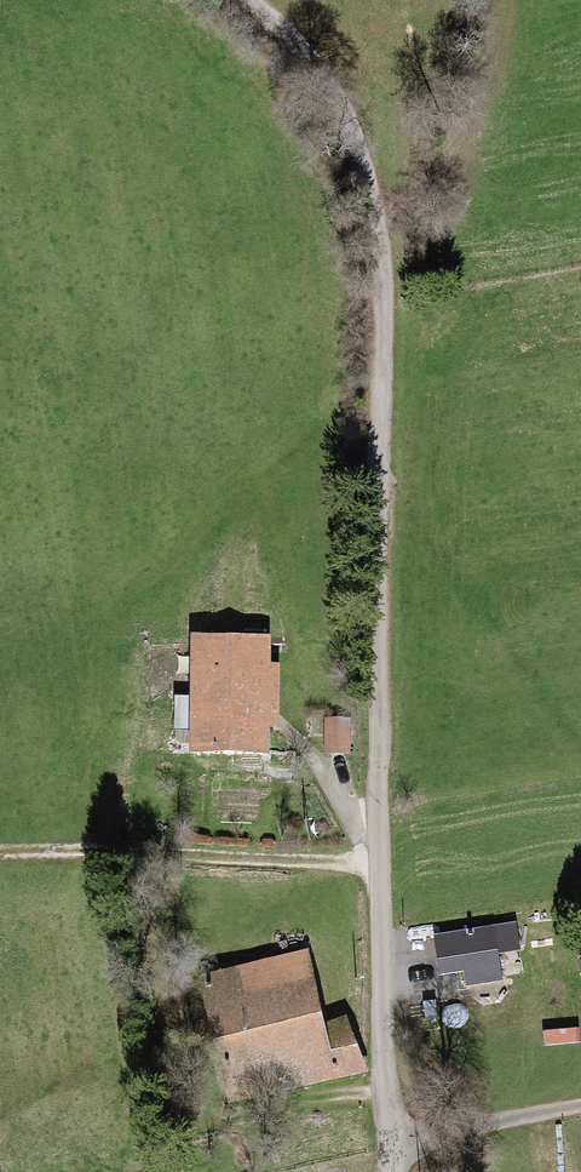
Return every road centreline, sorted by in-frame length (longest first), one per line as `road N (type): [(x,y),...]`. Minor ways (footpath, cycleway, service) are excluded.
road 1 (unclassified): [(247,0),(304,49),(348,117),(385,263),(379,863),(388,1171)]
road 2 (track): [(0,852),(379,863)]
road 3 (track): [(380,221),(437,170),(471,119),(502,0)]
road 4 (track): [(389,1142),(580,1109)]

